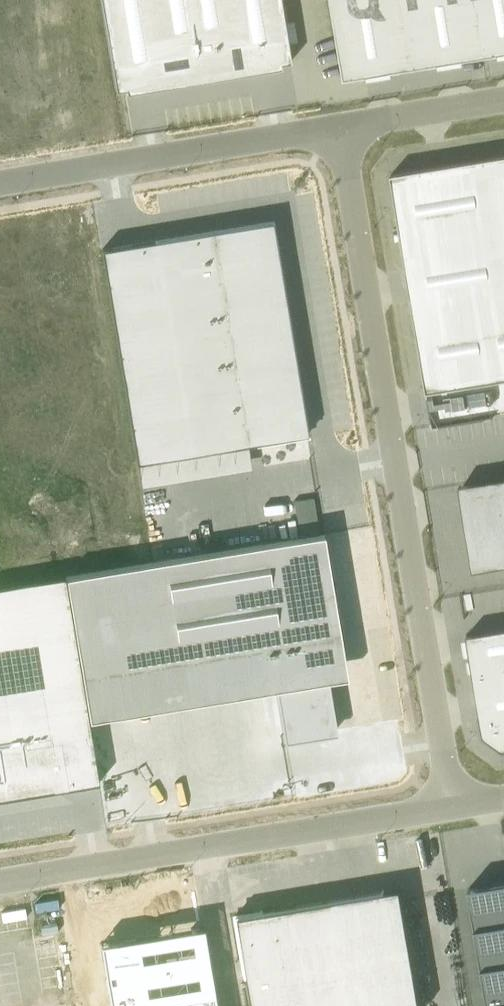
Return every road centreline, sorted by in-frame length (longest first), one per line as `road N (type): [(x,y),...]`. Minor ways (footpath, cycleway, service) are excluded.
road 1 (unclassified): [(338,131),(450,806)]
road 2 (unclassified): [(0,883),(450,806)]
road 3 (unclassified): [(338,131),(0,186)]
road 4 (unclassified): [(503,100),(338,131)]

